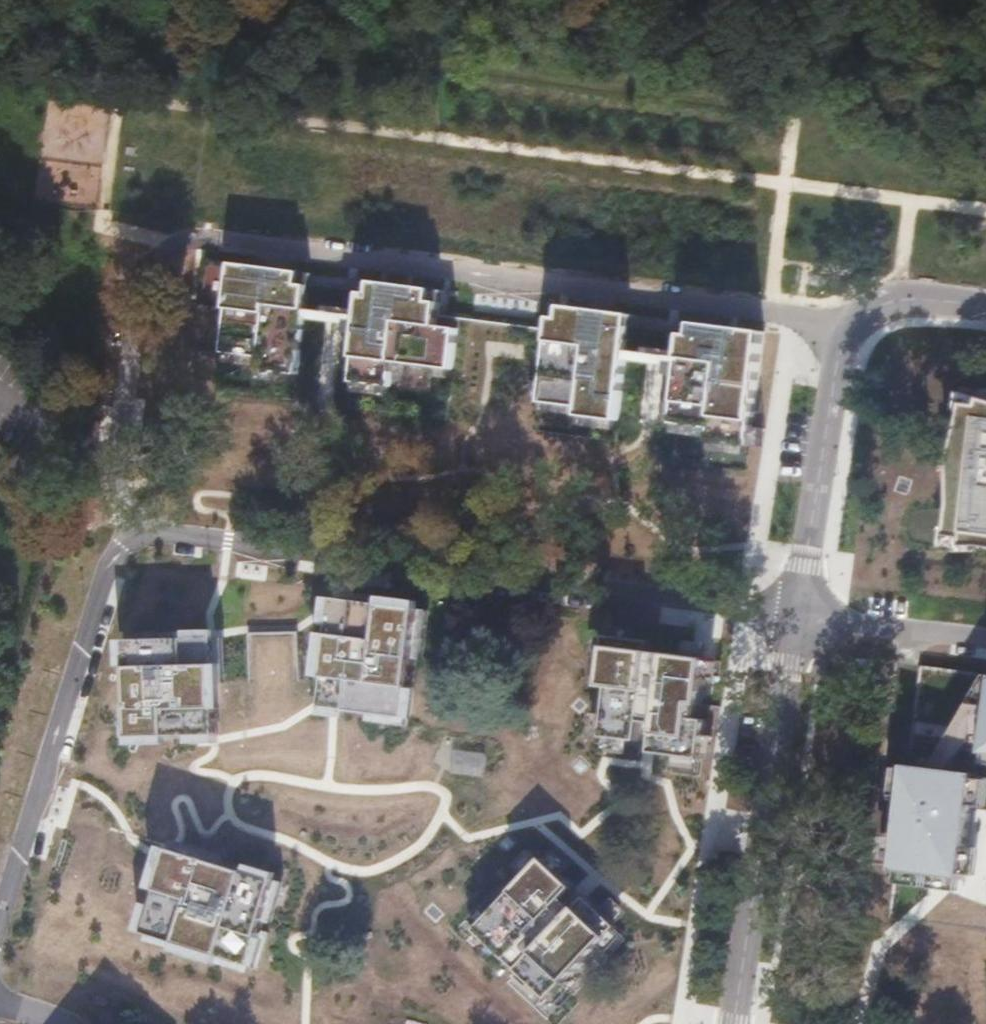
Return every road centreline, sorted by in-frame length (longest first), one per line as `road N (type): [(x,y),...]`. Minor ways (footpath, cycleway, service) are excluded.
road 1 (residential): [(128,530),(783,614)]
road 2 (residential): [(818,324),(198,237)]
road 3 (residential): [(727,1023),(783,614)]
road 4 (residential): [(0,882),(128,530)]
road 5 (residential): [(783,614),(818,324)]
road 6 (track): [(350,0),(435,61),(458,138)]
road 7 (residential): [(818,324),(881,303),(985,303)]

